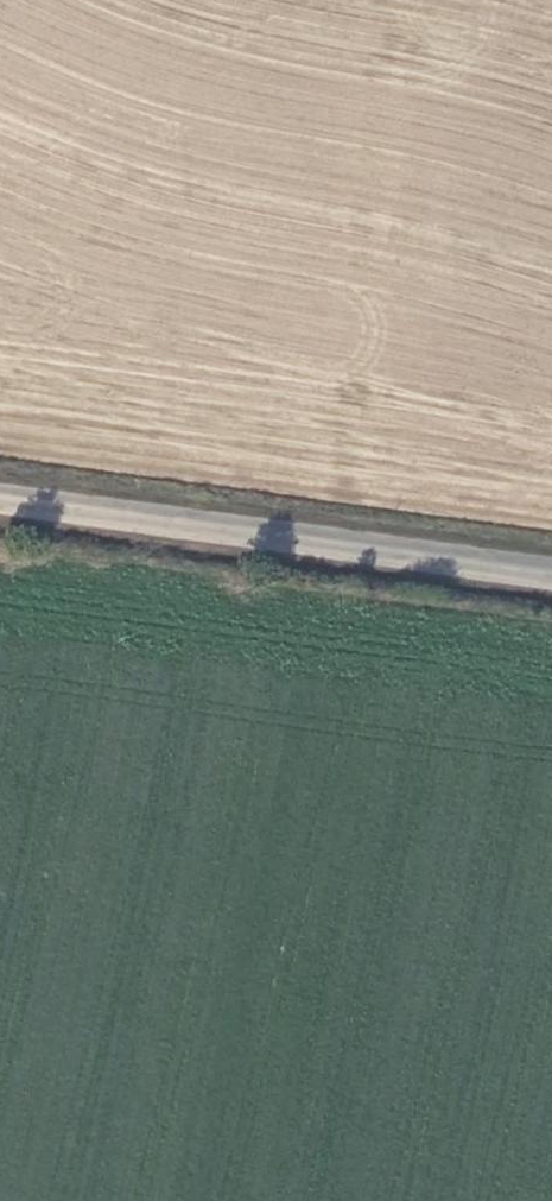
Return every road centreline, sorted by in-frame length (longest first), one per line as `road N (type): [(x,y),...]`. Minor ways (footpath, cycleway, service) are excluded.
road 1 (unclassified): [(551,577),(0,504)]

